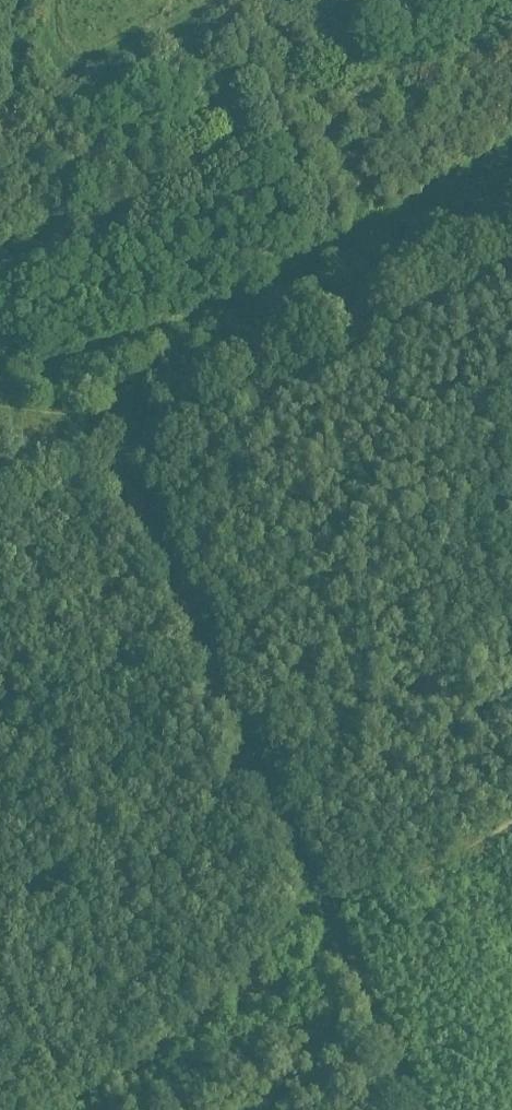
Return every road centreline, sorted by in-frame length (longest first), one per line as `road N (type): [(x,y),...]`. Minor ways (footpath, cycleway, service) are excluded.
road 1 (track): [(144,444),(511,251)]
road 2 (track): [(0,521),(114,460)]

